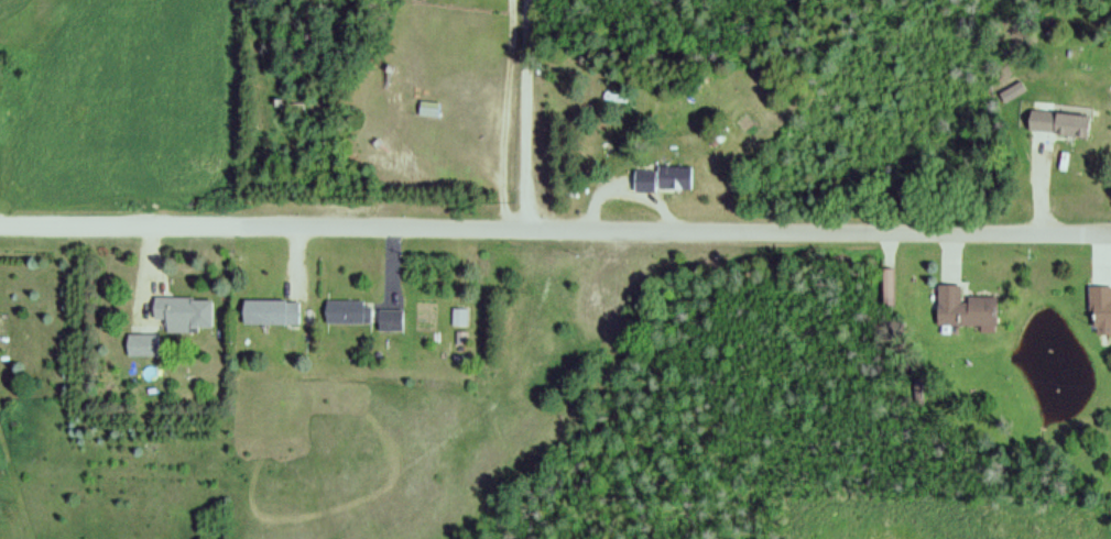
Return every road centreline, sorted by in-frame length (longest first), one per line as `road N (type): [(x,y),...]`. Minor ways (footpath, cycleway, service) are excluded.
road 1 (residential): [(1110,238),(0,226)]

